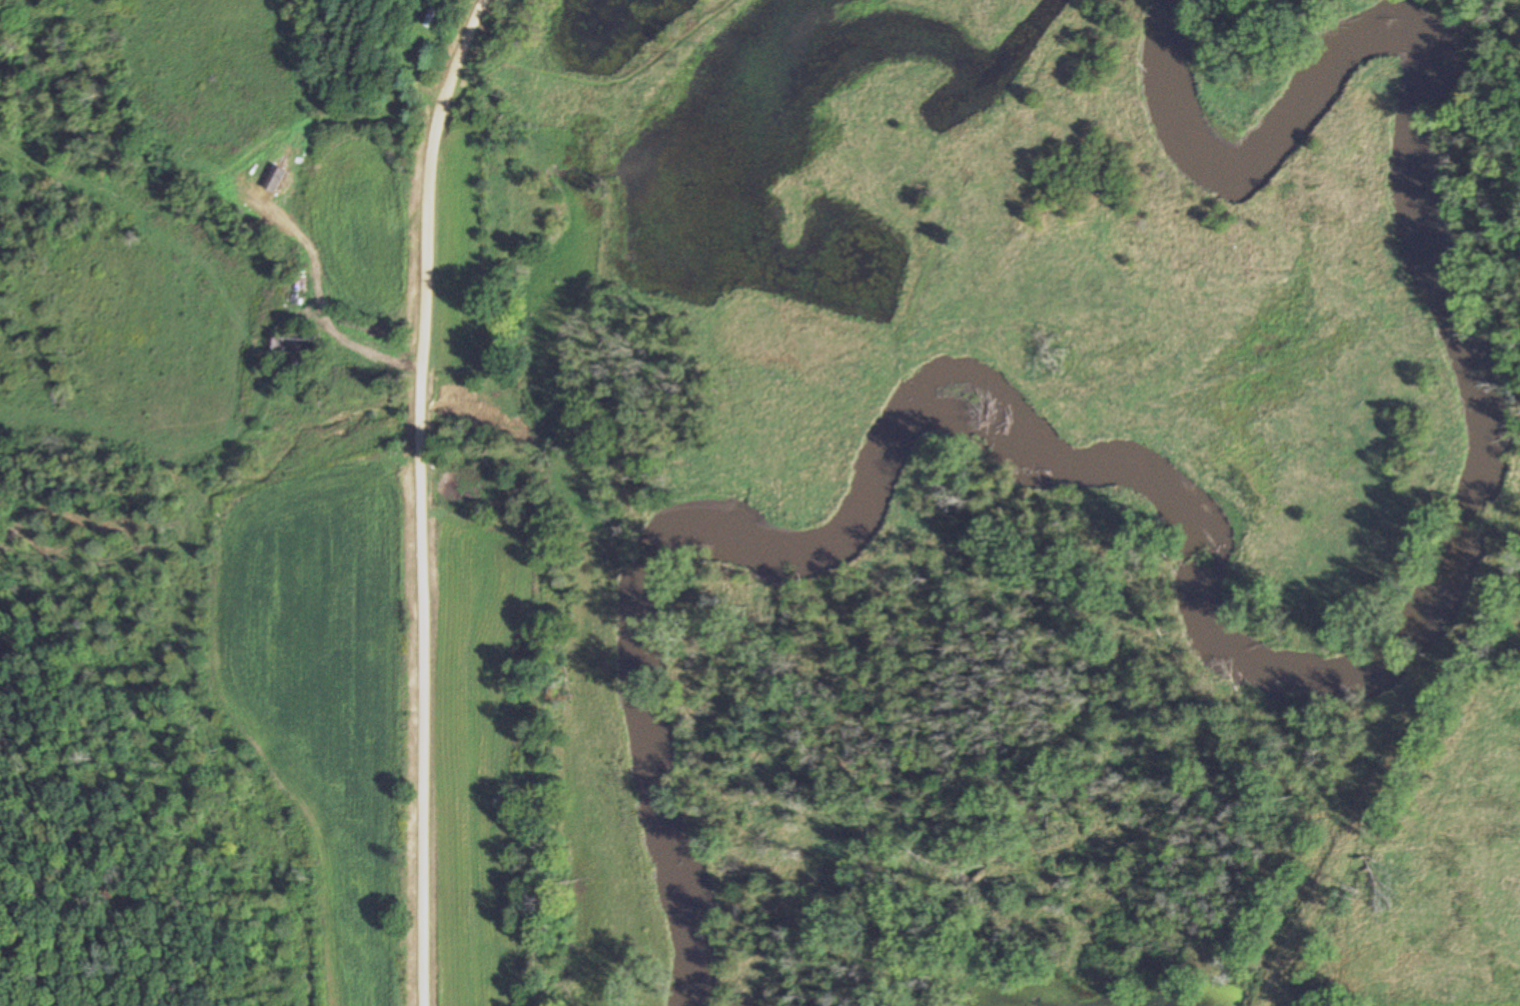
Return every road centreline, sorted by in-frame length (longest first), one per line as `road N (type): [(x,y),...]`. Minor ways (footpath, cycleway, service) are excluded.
road 1 (residential): [(424,1005),(424,391),(433,193),(443,111),(488,0)]

